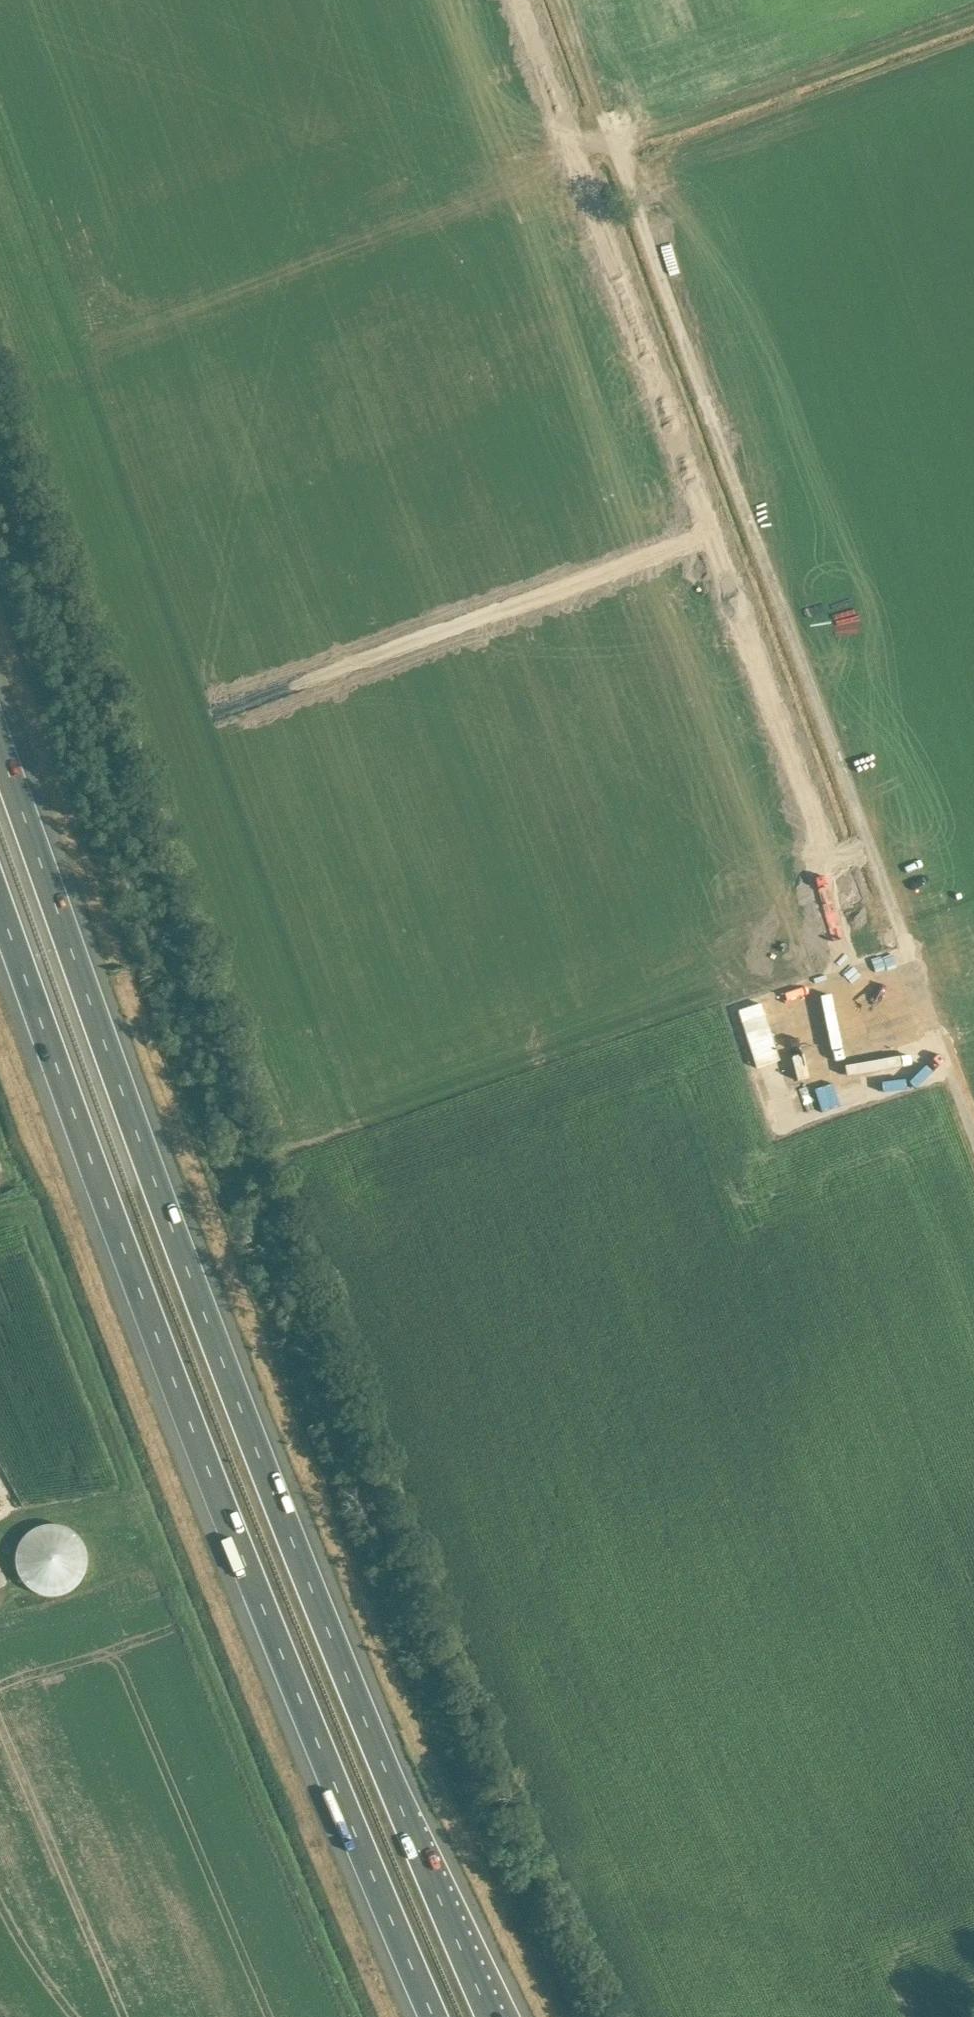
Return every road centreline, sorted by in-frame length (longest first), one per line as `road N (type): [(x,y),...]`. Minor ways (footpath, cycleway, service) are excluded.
road 1 (motorway): [(491,2016),(297,1552),(0,752)]
road 2 (track): [(973,1130),(565,0)]
road 3 (motorway): [(0,904),(243,1560),(432,2016)]

